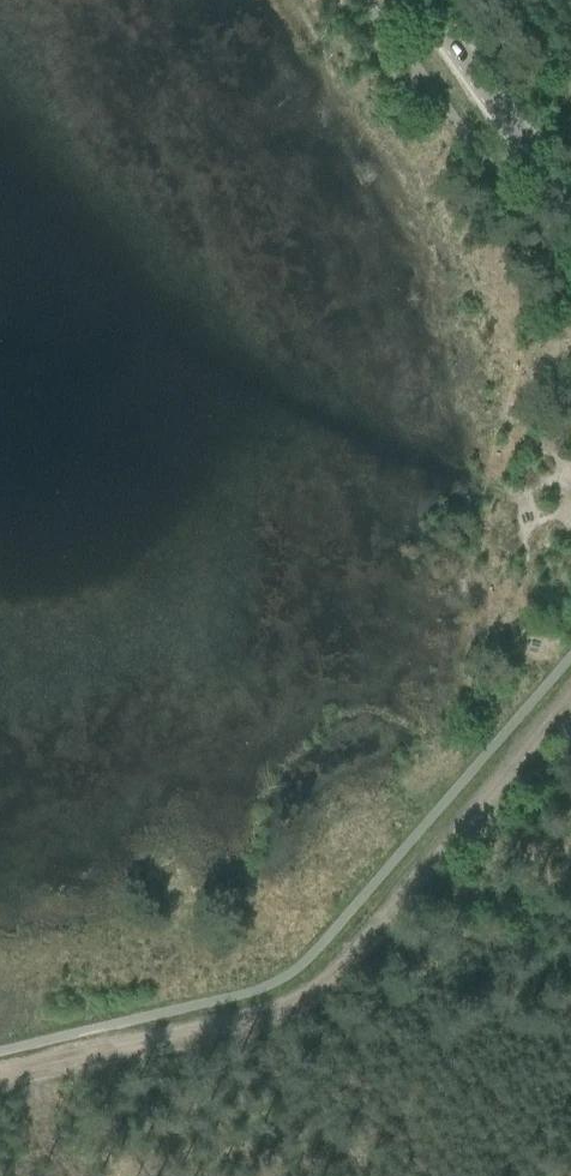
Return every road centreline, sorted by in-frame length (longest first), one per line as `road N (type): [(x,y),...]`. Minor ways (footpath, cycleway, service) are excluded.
road 1 (track): [(0,1079),(204,1027),(293,990),(570,693)]
road 2 (tertiary): [(570,209),(425,0)]

